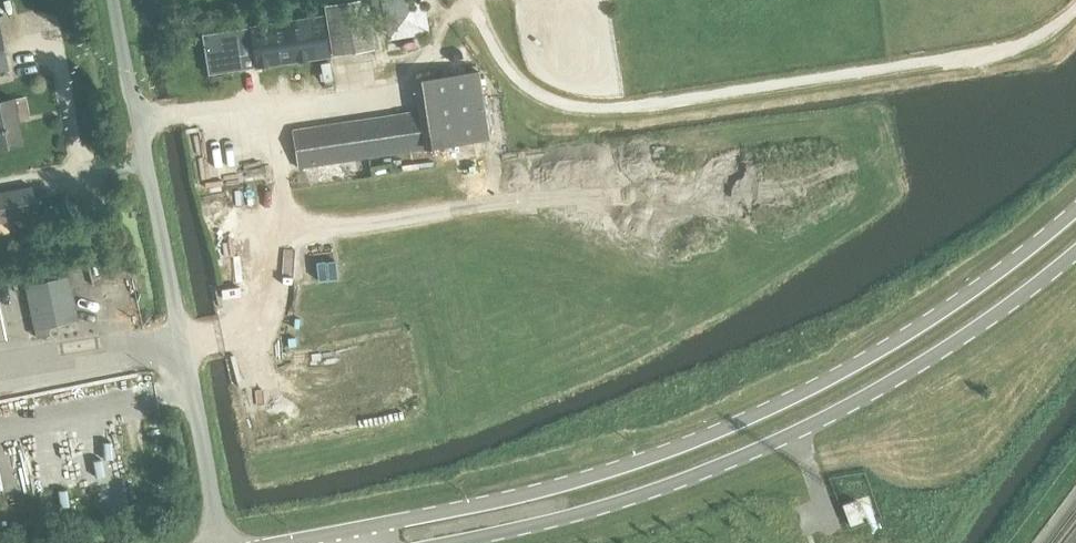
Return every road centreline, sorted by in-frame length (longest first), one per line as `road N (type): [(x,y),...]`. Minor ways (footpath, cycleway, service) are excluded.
road 1 (secondary): [(1075,210),(905,336),(686,441),(568,484),(450,514),(402,537)]
road 2 (secondary): [(402,537),(489,539),(626,505),(796,428),(959,340),(1075,252)]
road 3 (unclassified): [(232,542),(117,0)]

